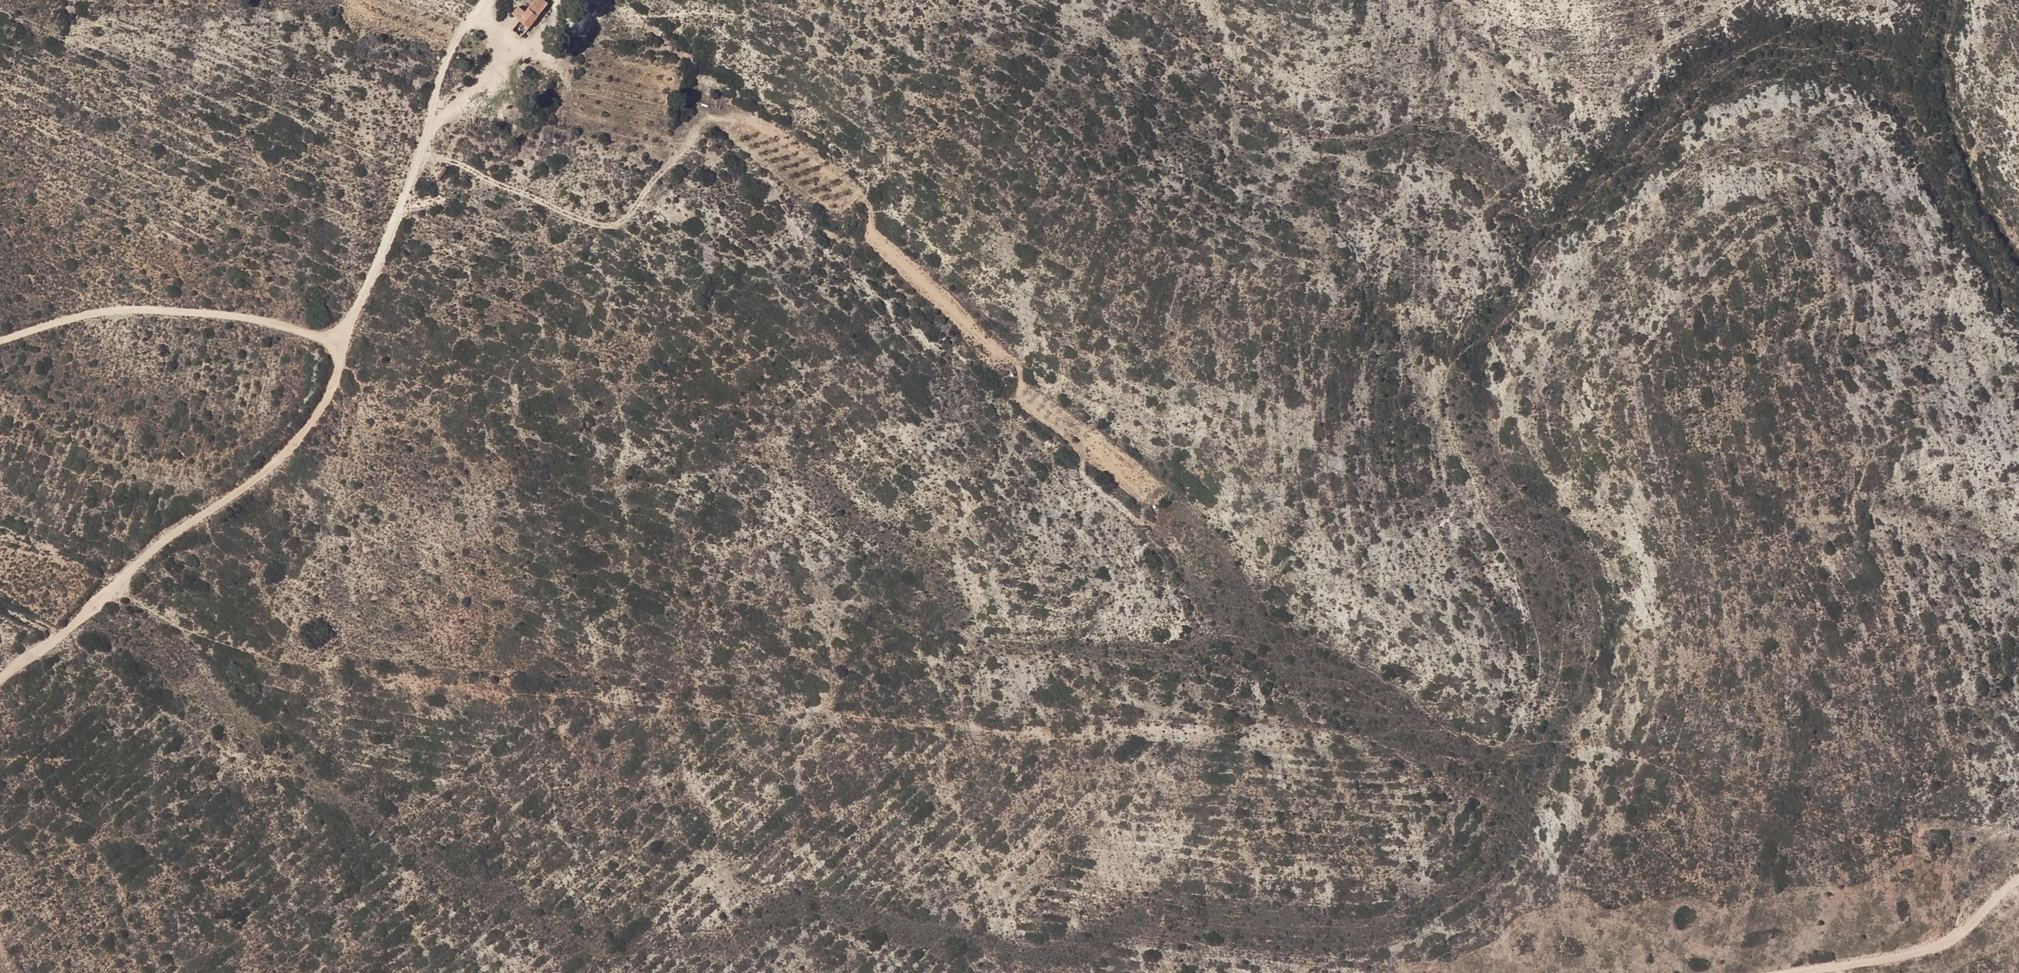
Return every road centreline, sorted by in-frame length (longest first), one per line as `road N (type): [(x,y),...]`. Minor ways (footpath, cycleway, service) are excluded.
road 1 (track): [(0,674),(168,532),(289,451),(328,403),(341,358),(320,337),(261,318),(202,320),(142,309),(0,336)]
road 2 (track): [(487,0),(456,41),(337,351)]
road 3 (track): [(1726,972),(1929,943),(1977,921),(2007,876),(2018,871)]

